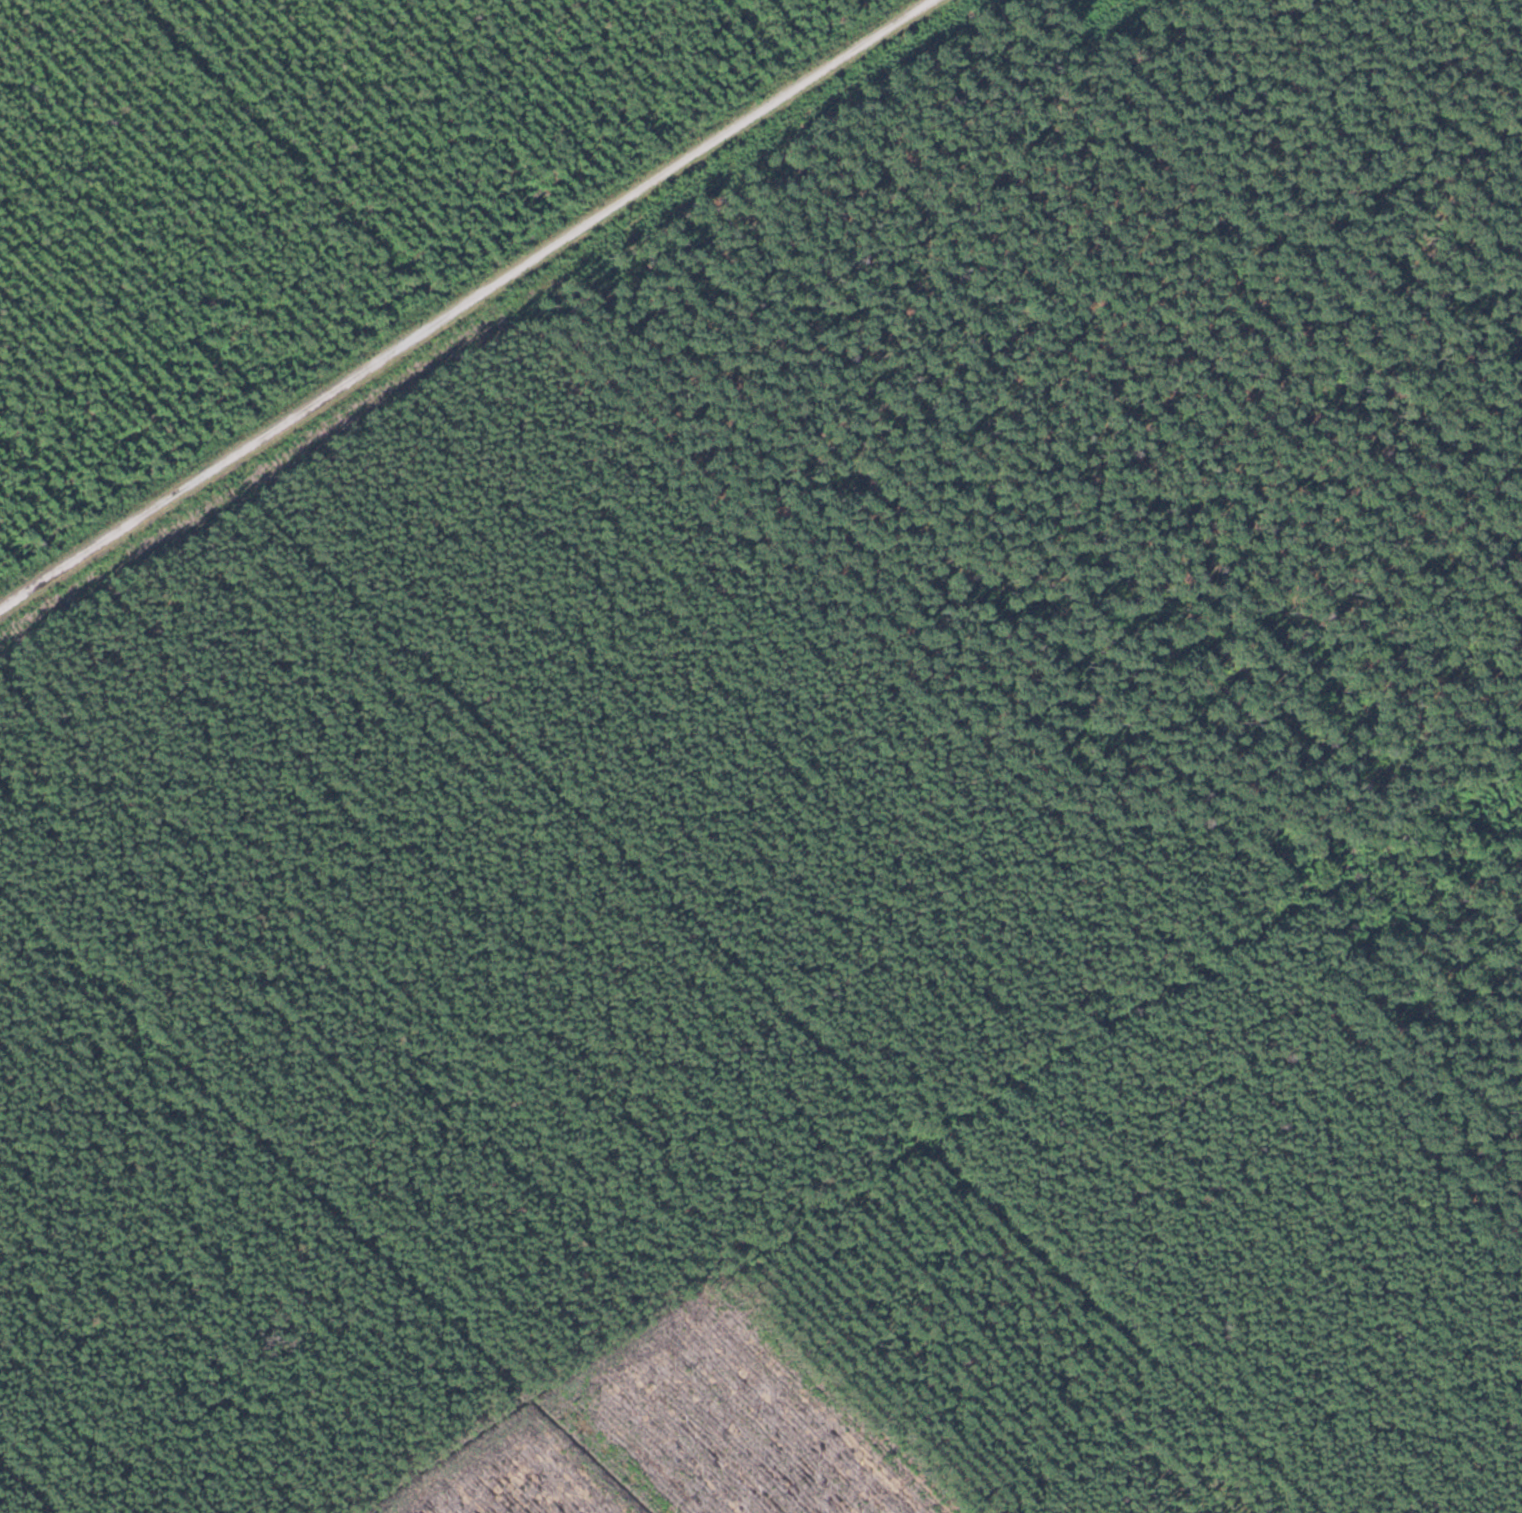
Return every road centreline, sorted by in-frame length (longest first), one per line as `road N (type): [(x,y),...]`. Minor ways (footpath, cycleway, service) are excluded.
road 1 (track): [(0,603),(933,0)]

